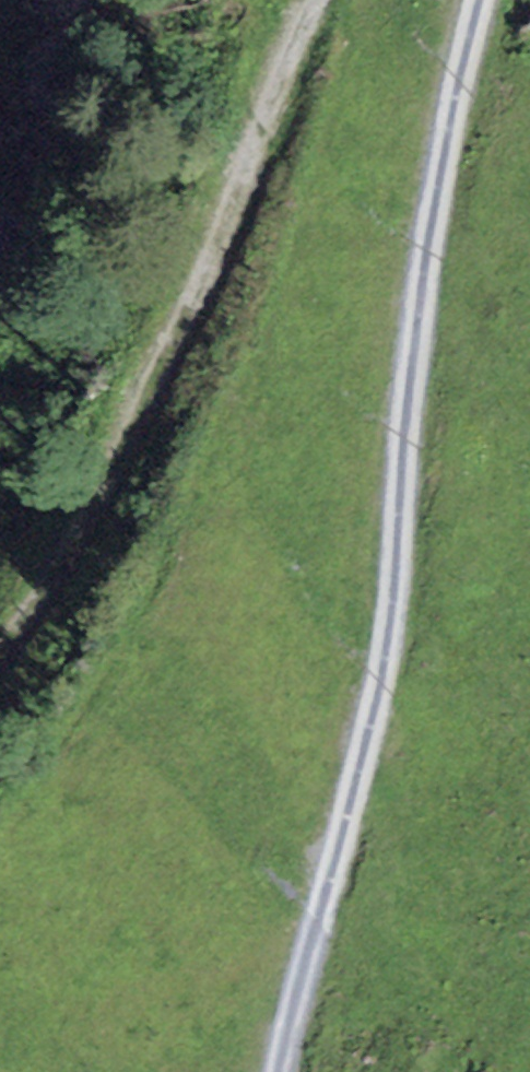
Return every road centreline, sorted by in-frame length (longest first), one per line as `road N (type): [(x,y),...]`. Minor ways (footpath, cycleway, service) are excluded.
road 1 (track): [(487,0),(415,348),(393,624),(283,1071)]
road 2 (track): [(321,0),(0,669)]

